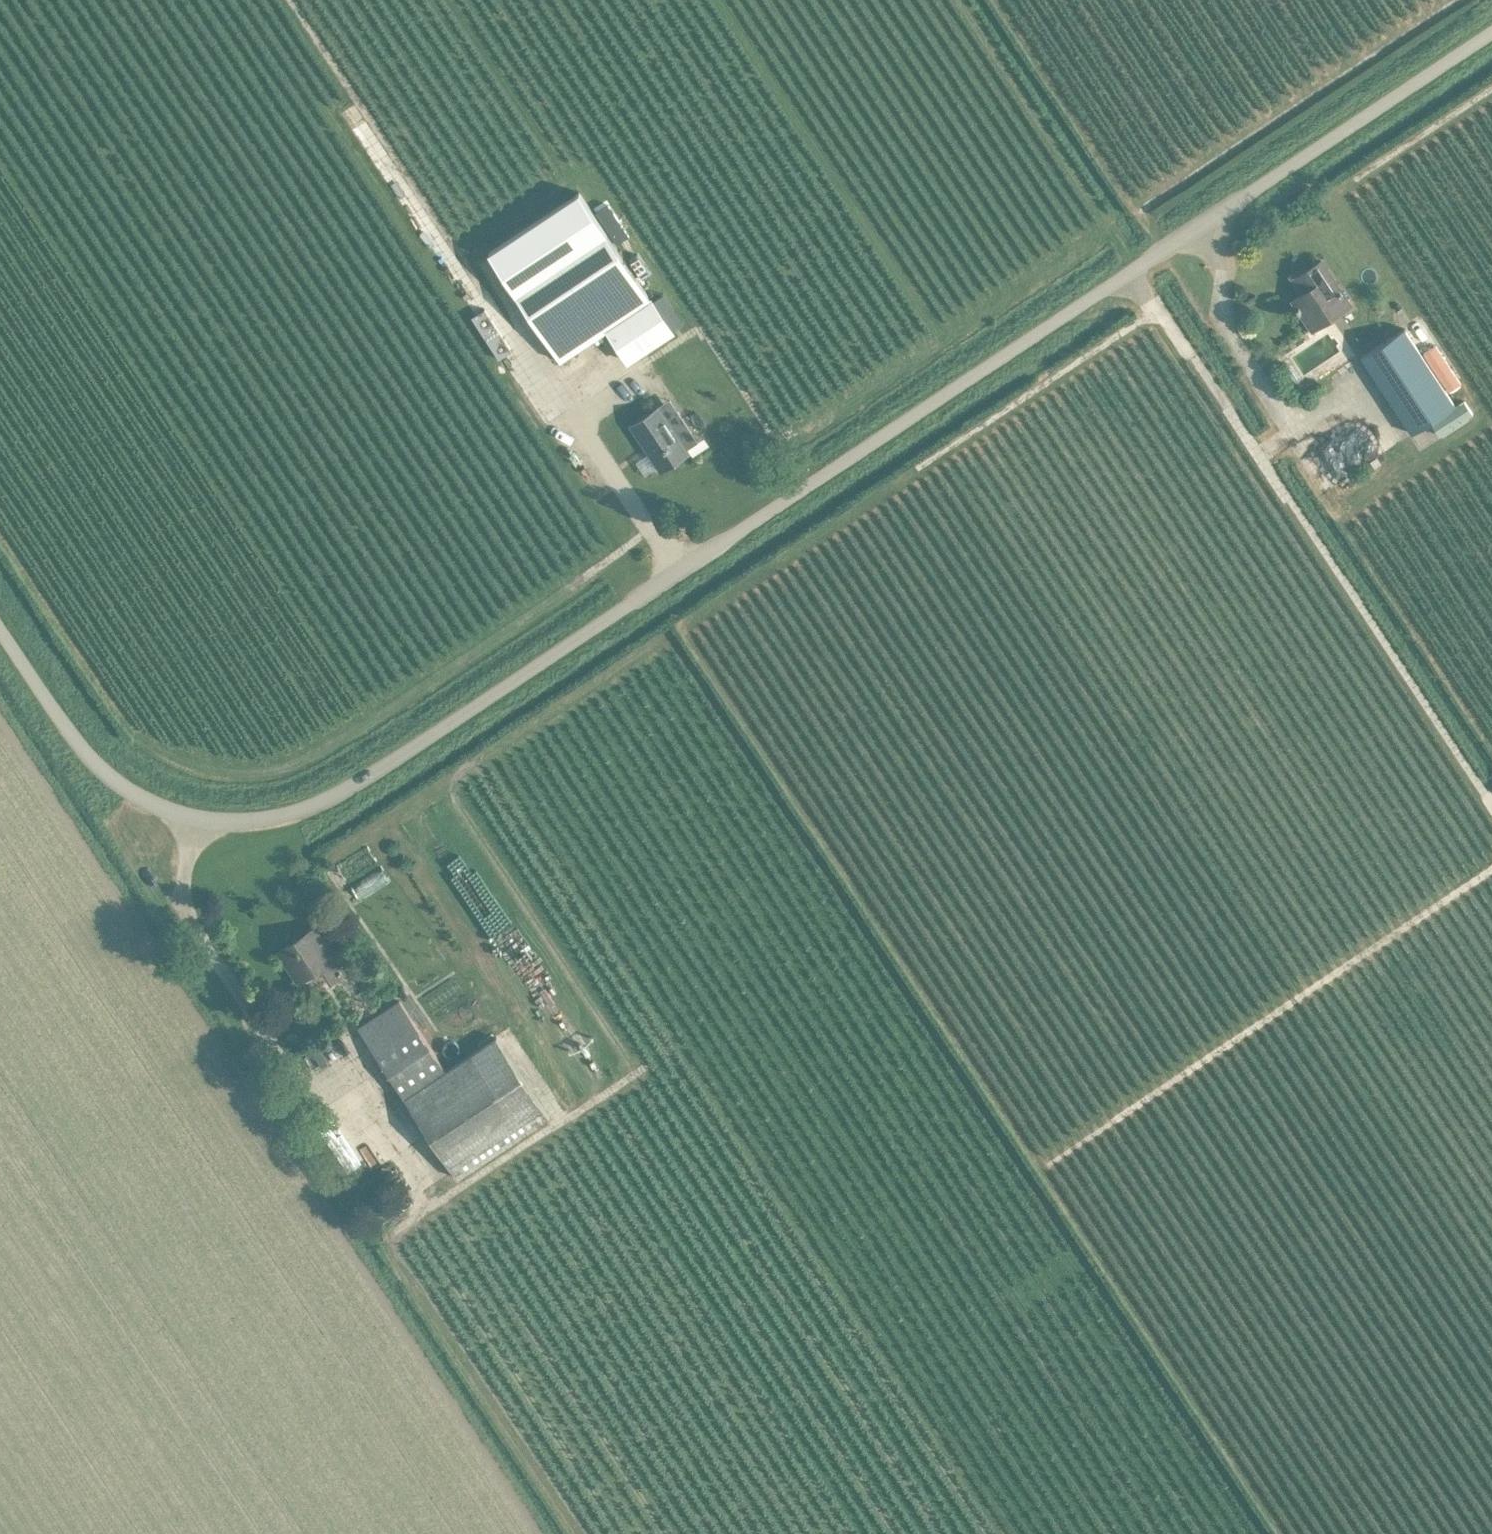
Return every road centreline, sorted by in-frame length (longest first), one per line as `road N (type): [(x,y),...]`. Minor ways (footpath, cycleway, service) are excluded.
road 1 (unclassified): [(1491,33),(314,809),(255,821),(194,818),(134,796),(75,743),(0,630)]

